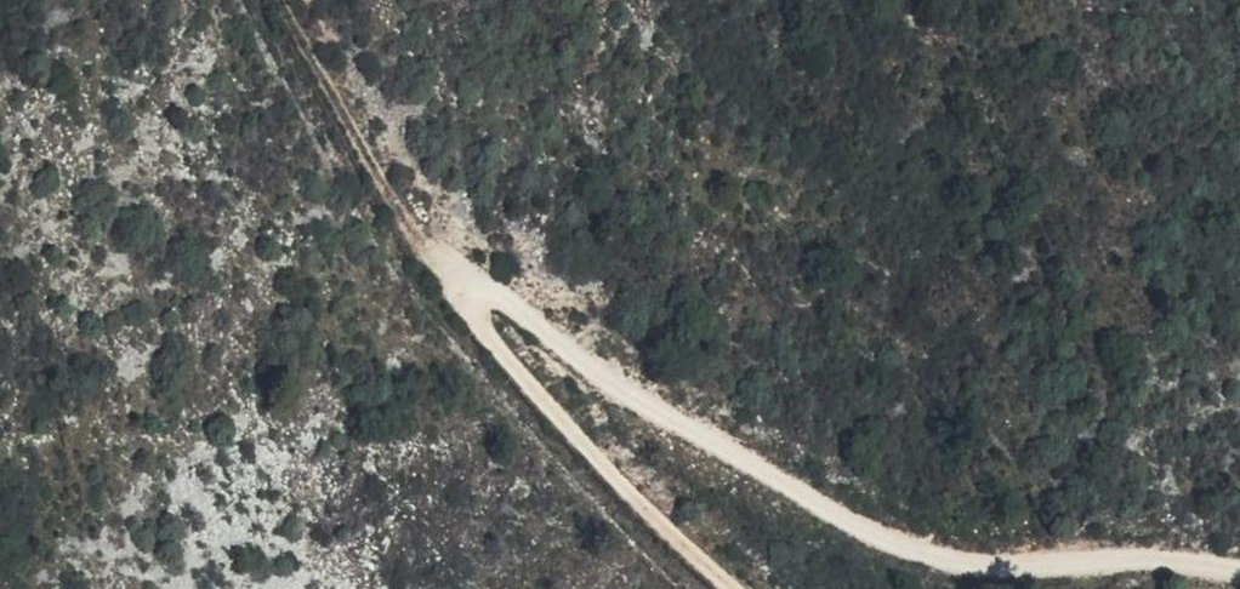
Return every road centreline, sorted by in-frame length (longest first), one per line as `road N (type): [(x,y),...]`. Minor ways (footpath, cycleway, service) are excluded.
road 1 (track): [(1239,569),(1144,559),(961,562),(901,546),(718,446),(572,353),(493,292),(463,290)]
road 2 (track): [(731,588),(539,399),(465,316),(463,290)]
road 3 (track): [(463,290),(412,230),(283,0)]

